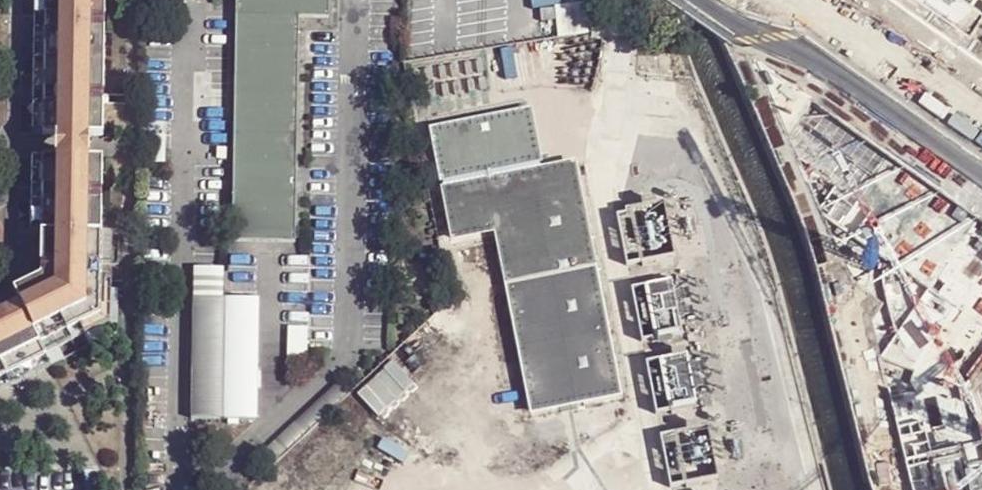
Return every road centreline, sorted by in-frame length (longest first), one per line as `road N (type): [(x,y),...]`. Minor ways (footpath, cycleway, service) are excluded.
road 1 (secondary): [(981,154),(763,0)]

